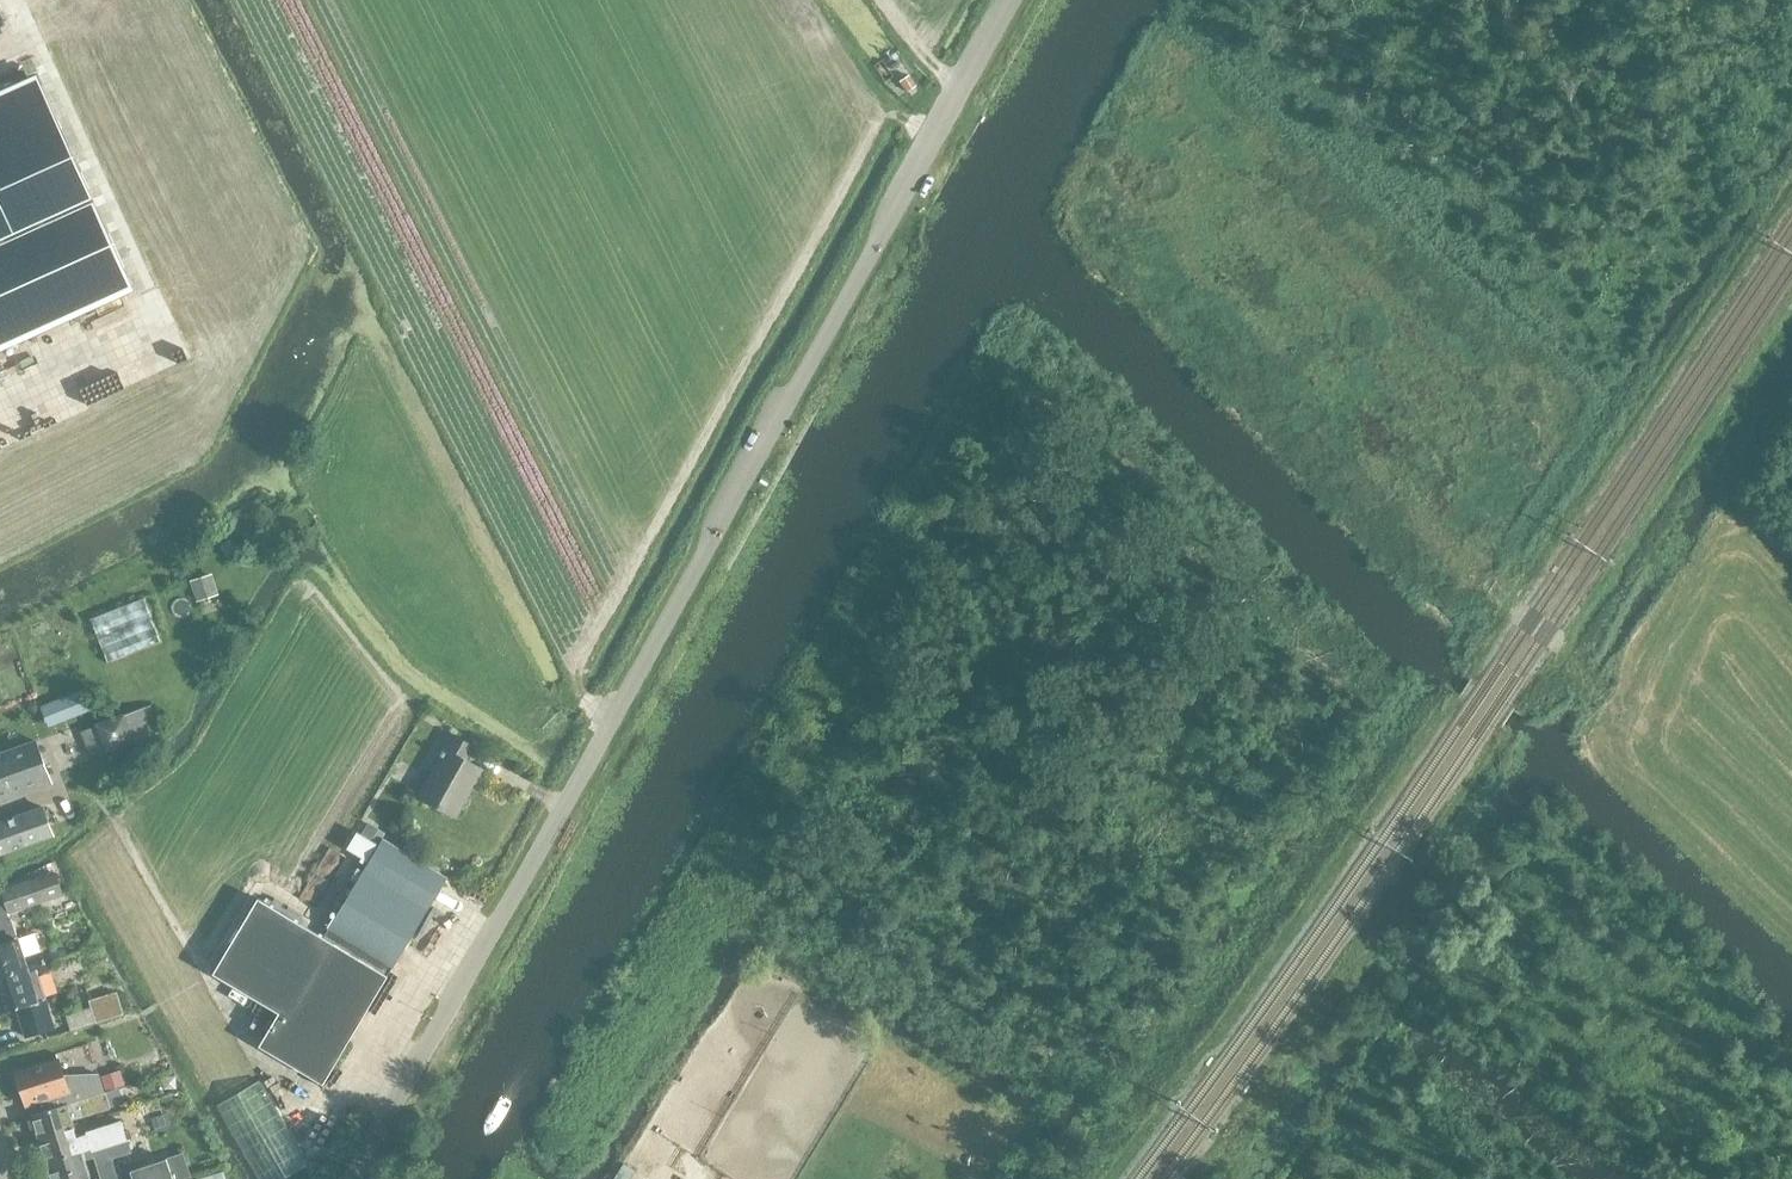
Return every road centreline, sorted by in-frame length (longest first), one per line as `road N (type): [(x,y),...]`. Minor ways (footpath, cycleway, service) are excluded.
road 1 (residential): [(350,1178),(1007,0)]
road 2 (track): [(1471,561),(1619,708)]

